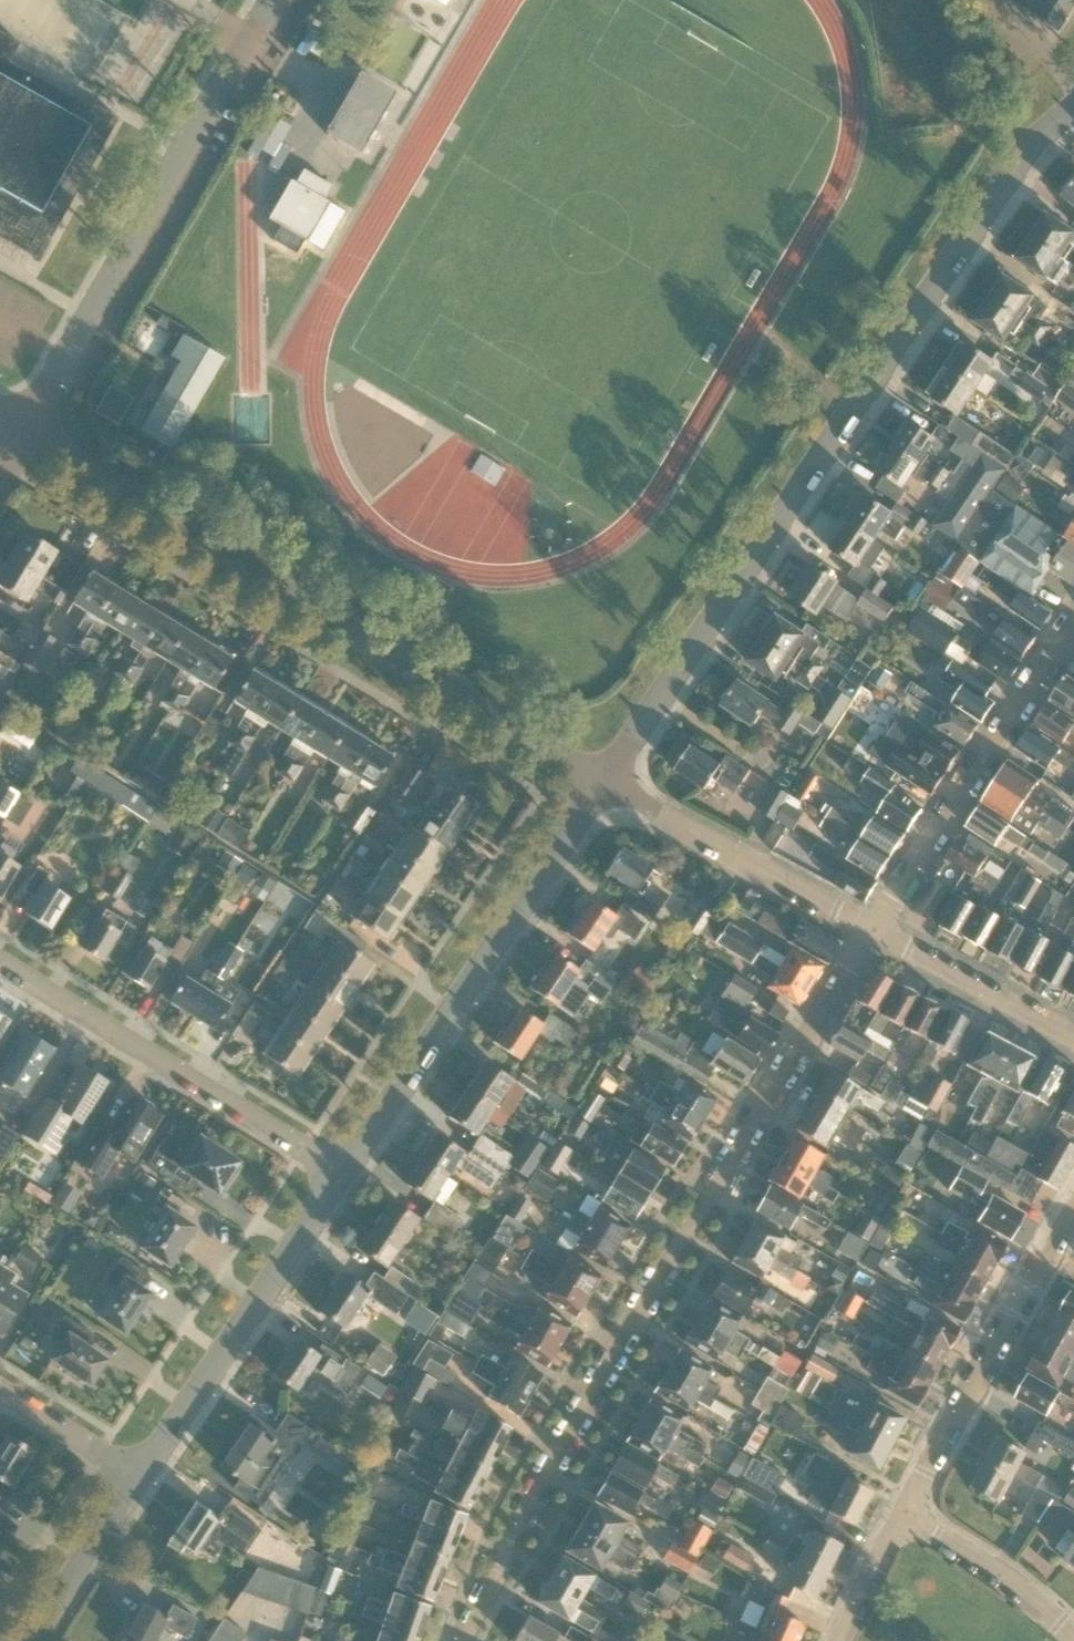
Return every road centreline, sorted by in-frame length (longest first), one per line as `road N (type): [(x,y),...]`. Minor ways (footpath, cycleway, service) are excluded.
road 1 (tertiary): [(602,780),(1030,141),(1073,106)]
road 2 (residential): [(868,934),(686,1232),(459,1640)]
road 3 (residential): [(12,429),(602,780)]
road 4 (residential): [(12,429),(45,388),(274,0)]
road 5 (tertiary): [(337,1174),(602,780)]
road 6 (residential): [(0,968),(337,1174)]
road 7 (tertiary): [(135,1485),(337,1174)]
road 8 (residential): [(1073,628),(868,934)]
road 9 (residential): [(1073,1206),(906,1507)]
road 10 (residential): [(602,780),(868,934)]
road 11 (residential): [(868,934),(1073,1040)]
road 12 (residential): [(906,1507),(1073,1638)]
road 13 (tertiary): [(34,1640),(135,1485)]
road 14 (residential): [(135,1485),(0,1398)]
road 15 (residential): [(906,1507),(836,1640)]

